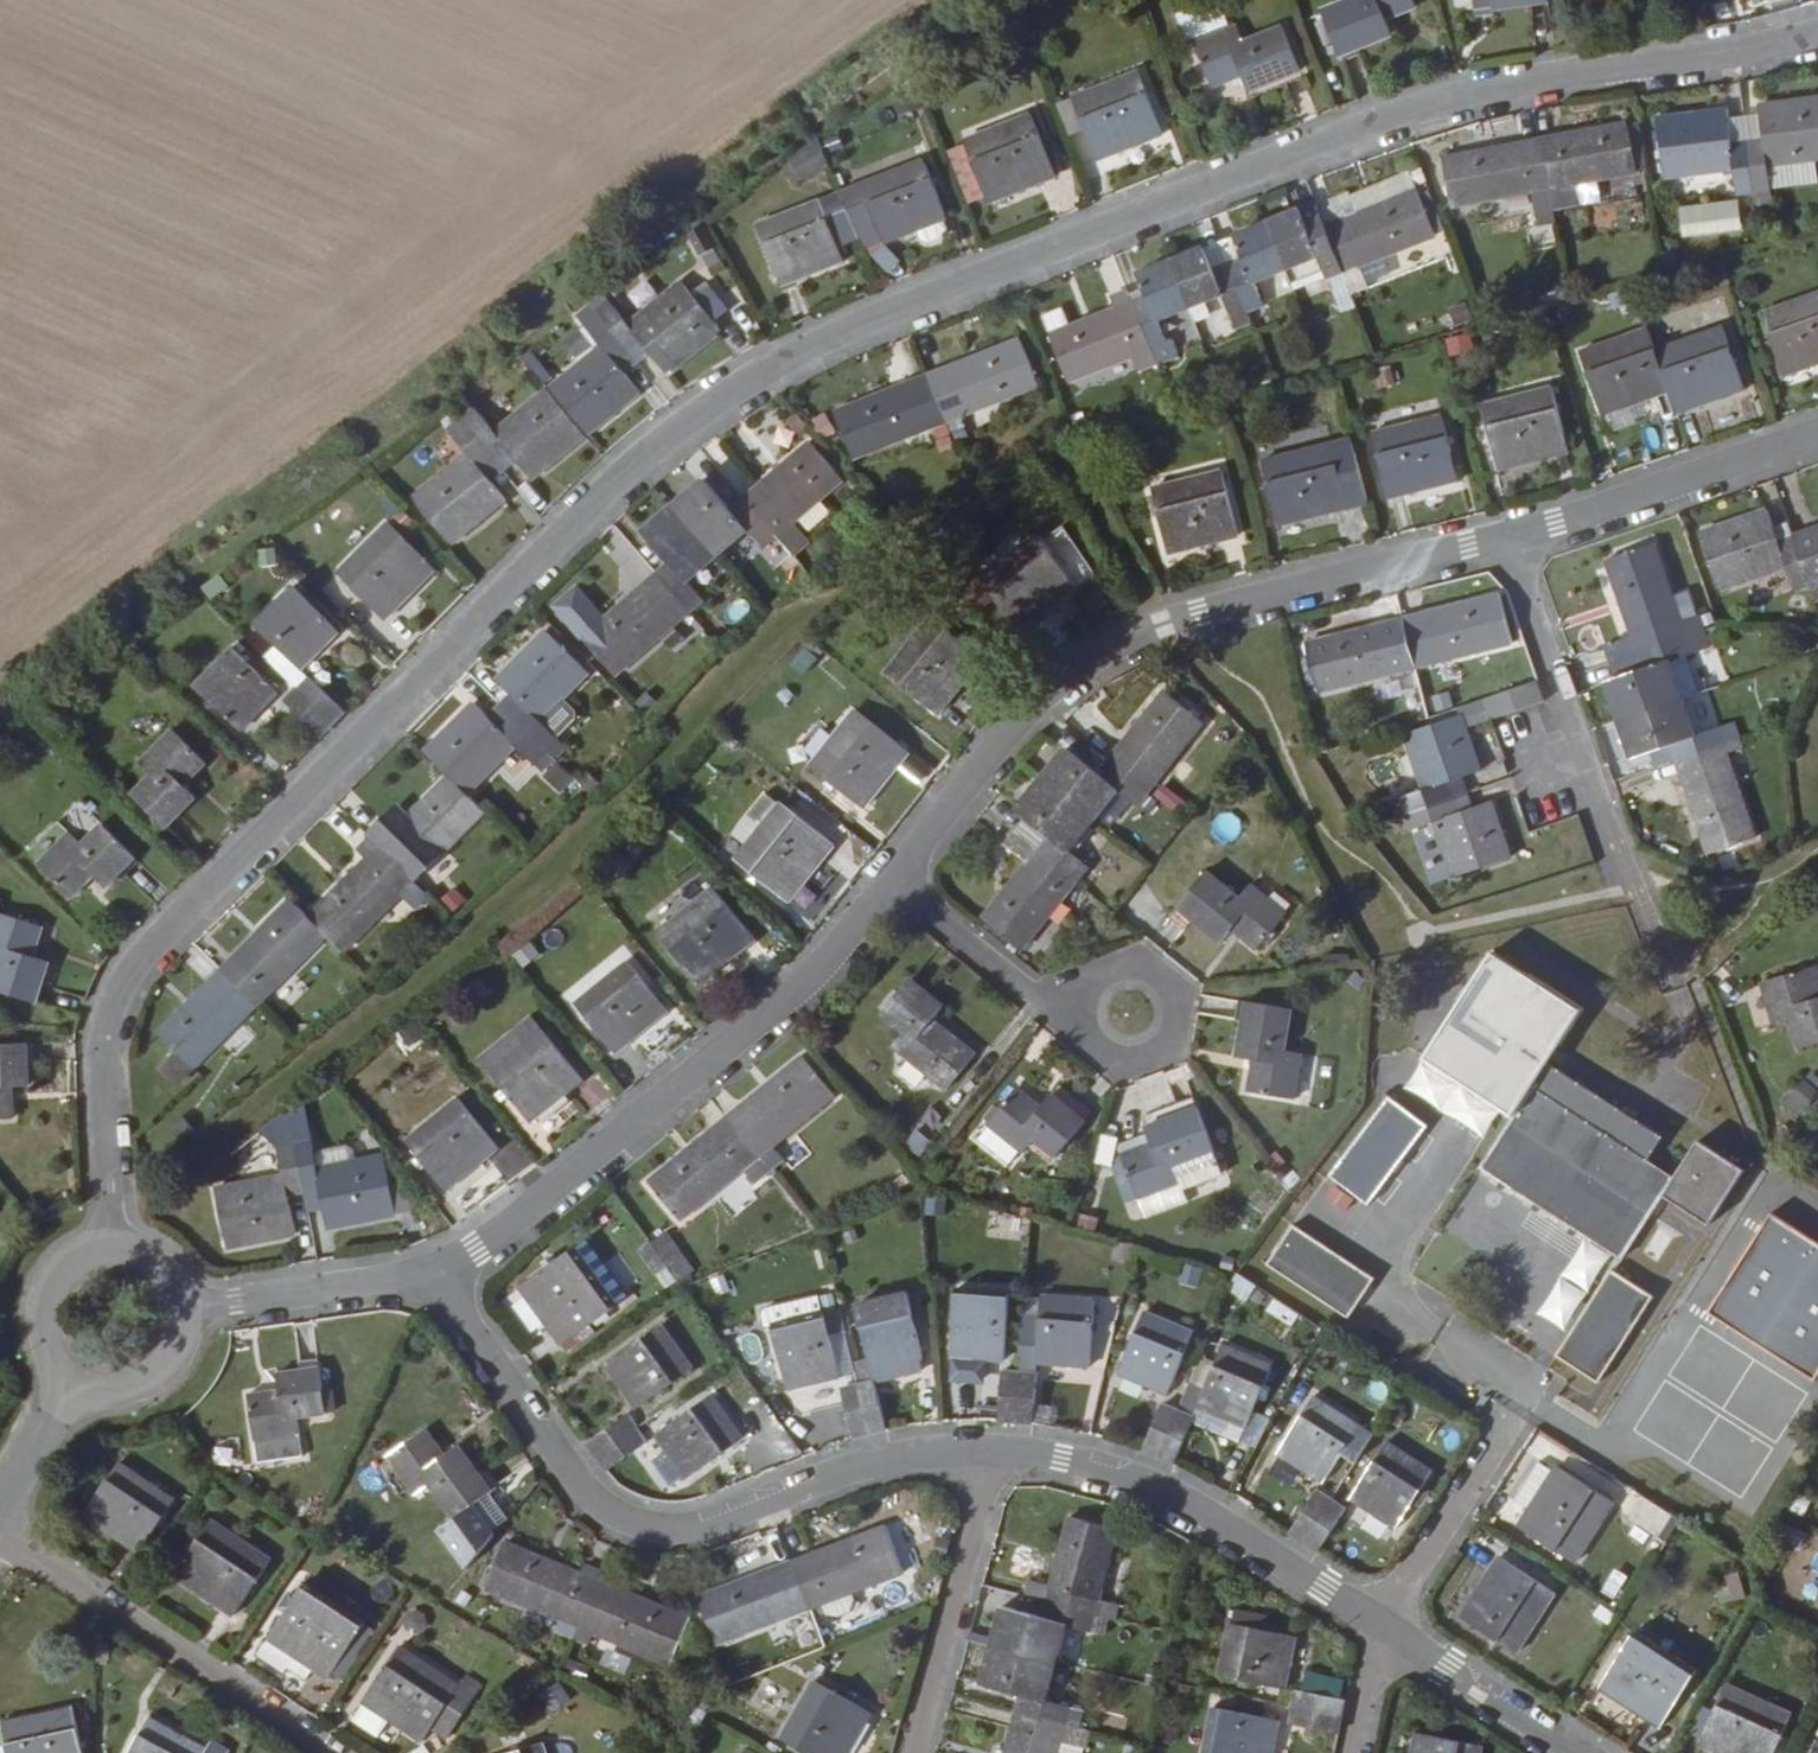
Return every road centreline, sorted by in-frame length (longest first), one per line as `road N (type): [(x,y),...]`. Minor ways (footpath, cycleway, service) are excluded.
road 1 (residential): [(1817,30),(1461,98),(786,362),(629,475),(158,942),(119,1003),(106,1063),(109,1243)]
road 2 (residential): [(893,881),(1035,699),(1093,657),(1173,624),(1511,535)]
road 3 (residential): [(441,1273),(593,1506),(639,1525),(699,1527),(906,1457),(987,1447)]
road 4 (residential): [(441,1273),(820,971),(893,881)]
road 5 (residential): [(987,1447),(1146,1481),(1381,1625)]
road 6 (residential): [(0,1521),(337,1752)]
road 7 (residential): [(1511,535),(1817,430)]
road 8 (residential): [(987,1447),(981,1511),(913,1752)]
road 9 (residential): [(1381,1625),(1498,1442),(1482,1369)]
road 10 (residential): [(181,1311),(441,1273)]
road 11 (residential): [(1580,748),(1669,983)]
road 12 (residential): [(1381,1625),(1588,1752)]
road 13 (residential): [(1511,535),(1580,748)]
road 14 (residential): [(893,881),(1038,994),(1070,1009)]
road 15 (residential): [(109,1243),(65,1257),(39,1295),(40,1341),(69,1377)]
road 16 (residential): [(1070,1009),(1081,1042),(1127,1066),(1173,1042),(1184,1006)]
road 17 (residential): [(1184,1006),(1169,971),(1135,953),(1116,953),(1083,973),(1070,1009)]
road 18 (residential): [(69,1377),(113,1388),(135,1383),(170,1354),(181,1311)]
road 19 (residential): [(69,1377),(0,1494)]
road 20 (residential): [(1381,1625),(1356,1752)]

